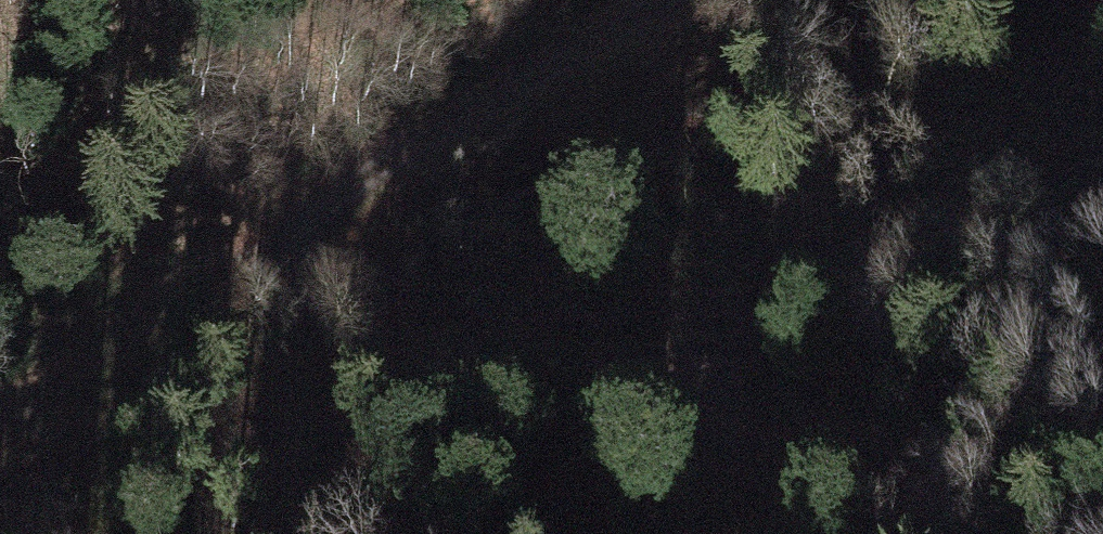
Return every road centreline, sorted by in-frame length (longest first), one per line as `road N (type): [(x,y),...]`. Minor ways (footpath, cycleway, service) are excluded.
road 1 (track): [(268,252),(393,360),(561,381),(745,336),(1102,150)]
road 2 (track): [(0,420),(268,252),(636,0)]

